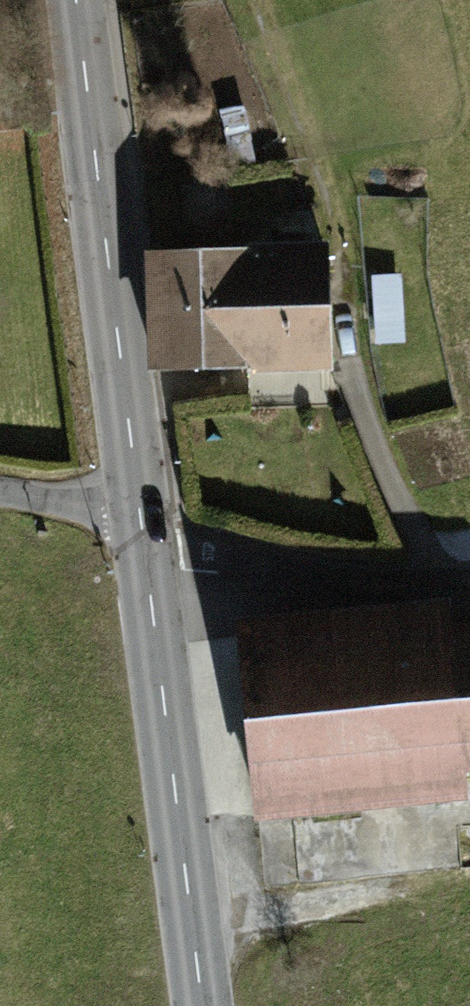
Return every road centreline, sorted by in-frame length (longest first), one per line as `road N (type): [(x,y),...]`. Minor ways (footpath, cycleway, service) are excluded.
road 1 (tertiary): [(138,511),(77,0)]
road 2 (tertiary): [(202,1005),(145,564)]
road 3 (residential): [(145,564),(316,583),(469,579)]
road 4 (unclassified): [(0,492),(138,511)]

